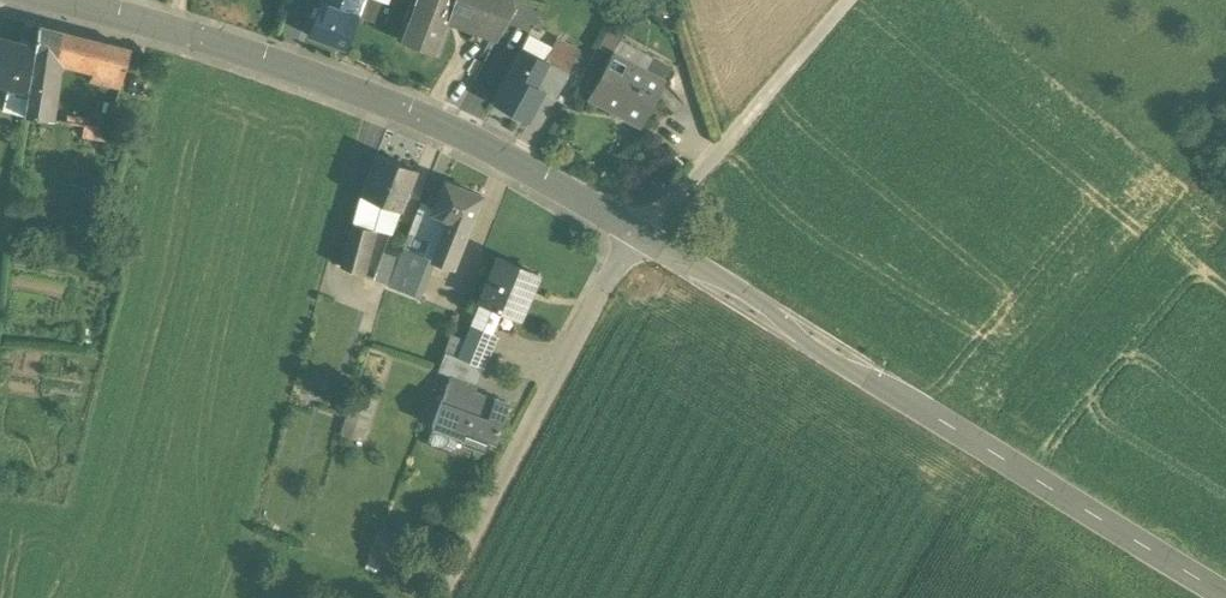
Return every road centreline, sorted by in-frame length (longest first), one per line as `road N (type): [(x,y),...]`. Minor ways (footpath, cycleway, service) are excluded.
road 1 (tertiary): [(1219,597),(661,249),(495,161),(155,31),(32,0)]
road 2 (track): [(437,597),(632,234)]
road 3 (track): [(661,249),(878,0)]

